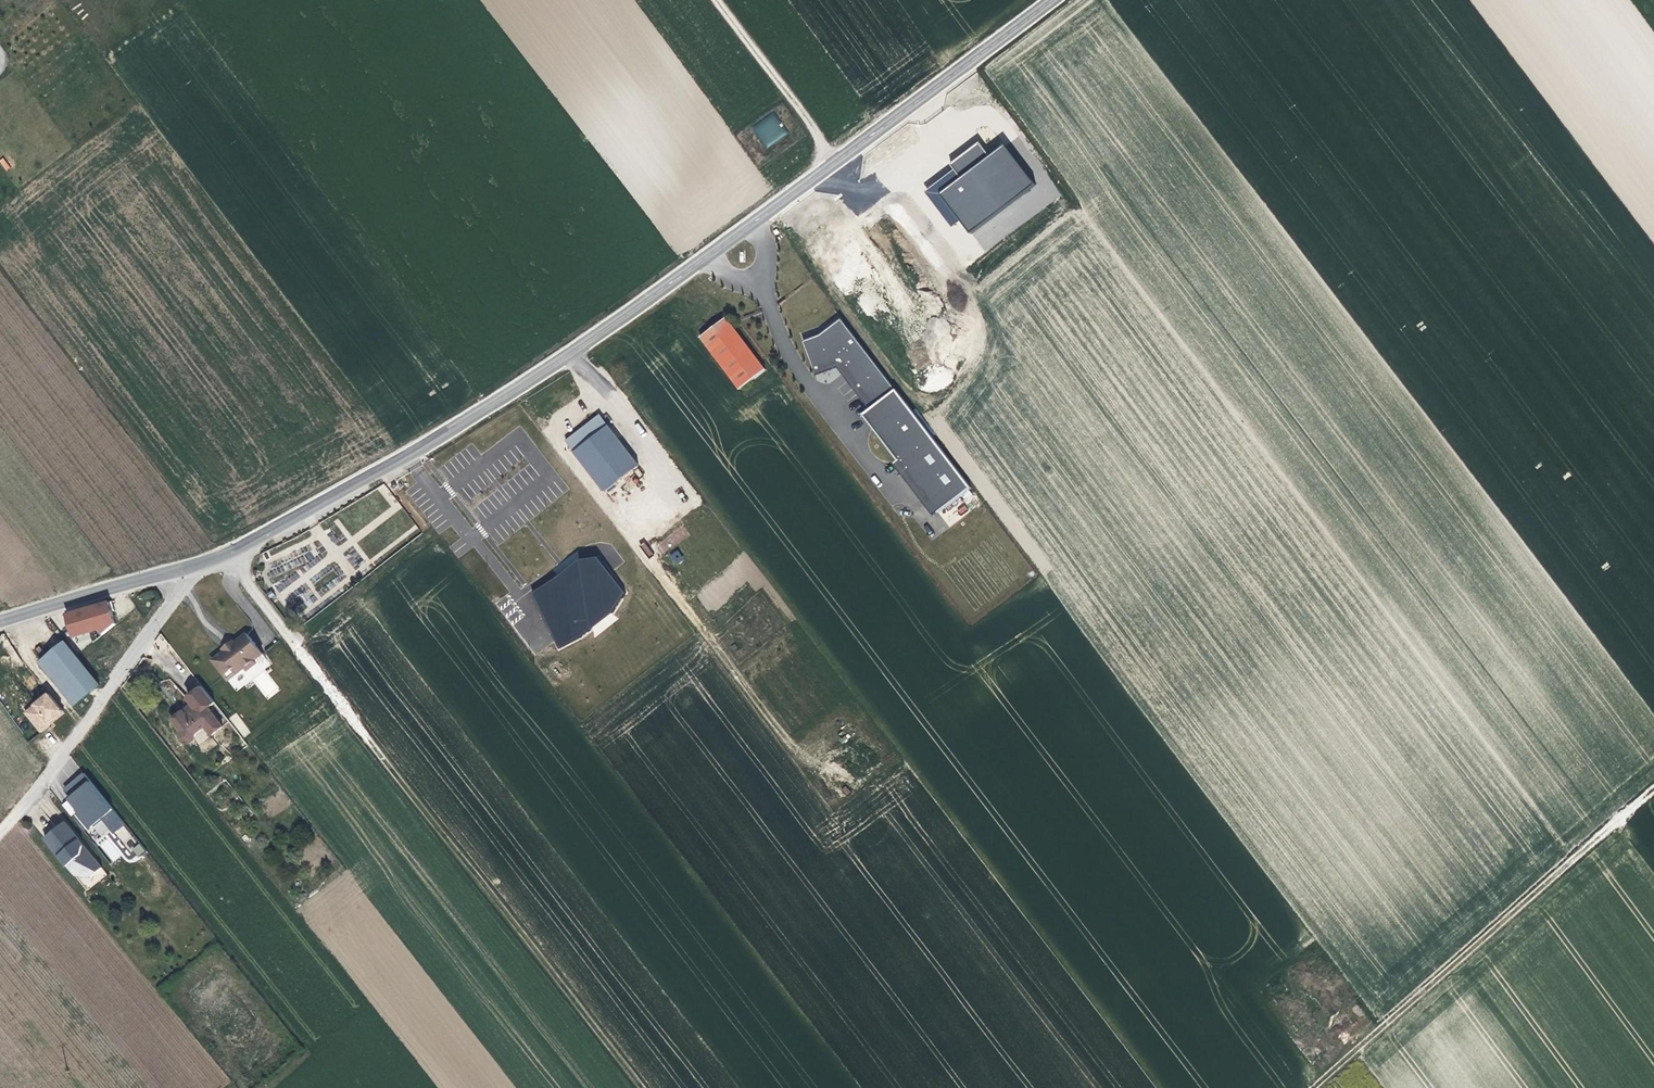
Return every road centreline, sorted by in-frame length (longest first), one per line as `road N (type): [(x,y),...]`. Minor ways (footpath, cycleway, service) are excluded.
road 1 (tertiary): [(227,557),(407,456),(640,308),(1052,0)]
road 2 (track): [(641,1087),(295,637)]
road 3 (track): [(1312,1087),(1653,789)]
road 4 (residential): [(202,567),(0,832)]
road 5 (tertiary): [(0,621),(202,567)]
road 6 (track): [(725,0),(840,158)]

